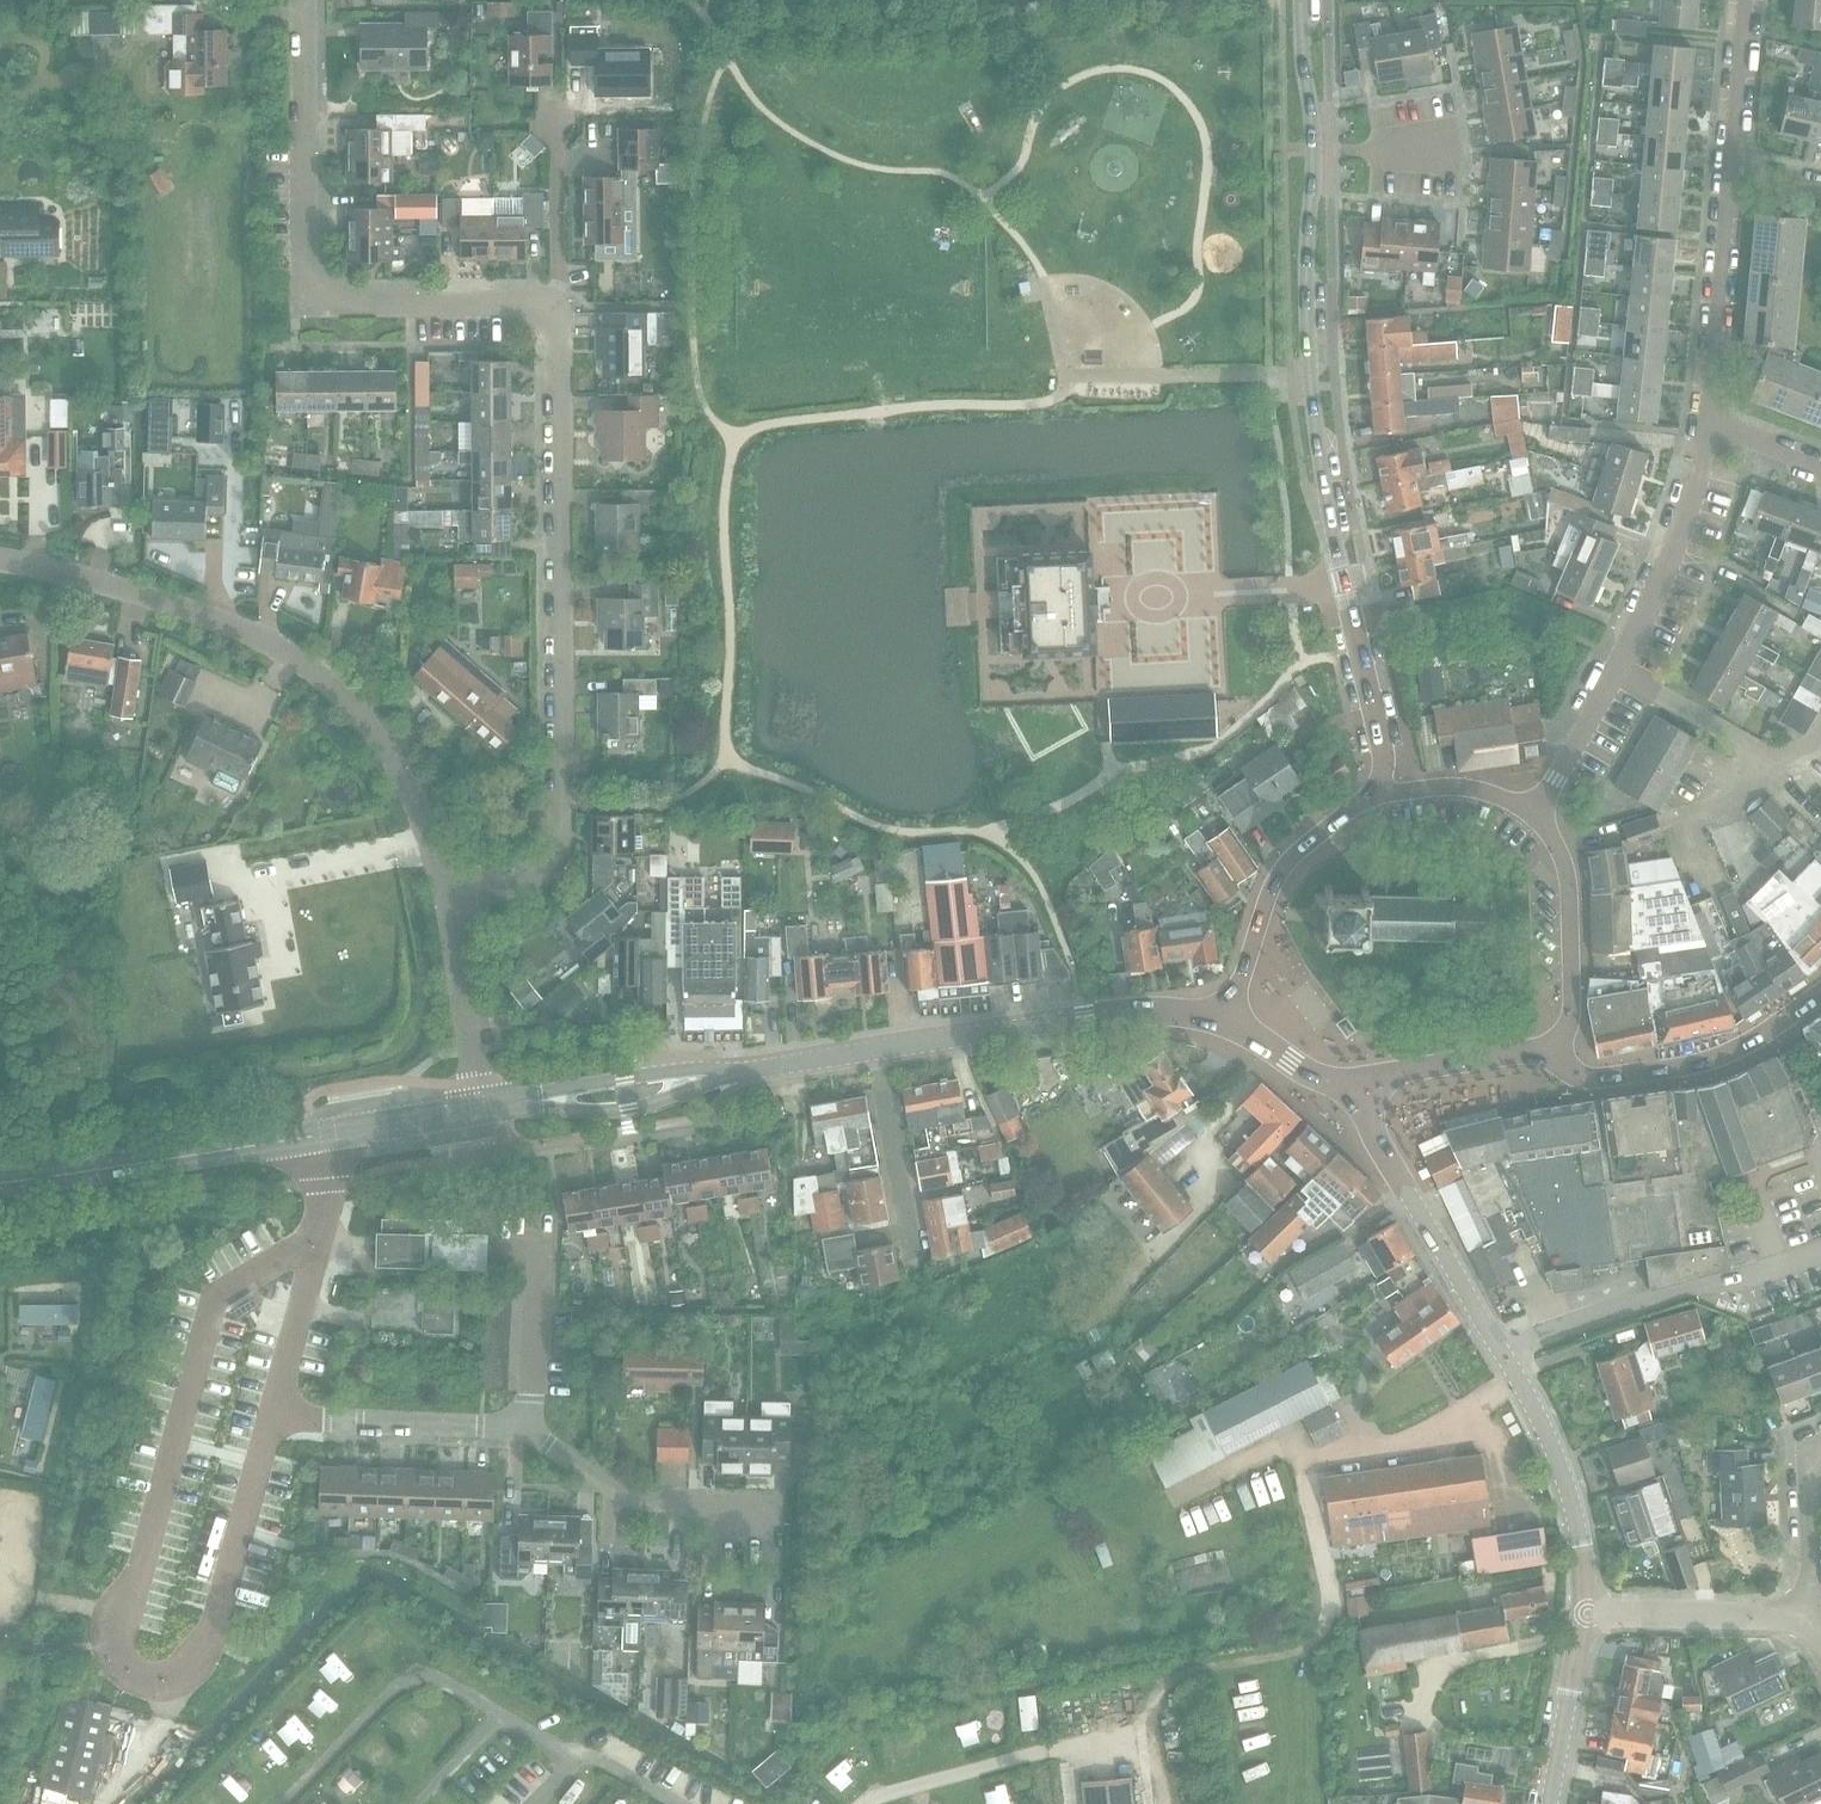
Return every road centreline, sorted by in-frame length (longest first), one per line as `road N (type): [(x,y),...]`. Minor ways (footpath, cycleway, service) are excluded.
road 1 (secondary): [(1302,0),(1313,146),(1312,383),(1343,583),(1383,754),(1371,795)]
road 2 (unclassified): [(445,903),(528,883),(550,868),(559,847),(553,316),(540,301)]
road 3 (unclassified): [(445,903),(401,769),(320,673),(257,636),(168,603),(0,559)]
road 4 (secondary): [(1585,1608),(1567,1493),(1547,1433),(1393,1167),(1356,1084)]
road 5 (residential): [(304,0),(312,291),(325,299),(540,301)]
road 6 (residential): [(1534,811),(1650,607),(1711,429)]
road 7 (secondary): [(873,1049),(1130,1011),(1228,1015)]
road 8 (secondary): [(316,1135),(0,1181)]
road 9 (secondary): [(1540,1052),(1593,1078),(1687,1063),(1759,1037),(1820,992)]
road 10 (residential): [(273,1419),(326,1187),(316,1135)]
road 11 (residential): [(529,1426),(613,1490),(644,1501),(784,1504)]
road 12 (secondary): [(1371,795),(1277,875),(1228,1015)]
road 13 (residential): [(1540,1052),(1563,1030),(1571,1008),(1569,916),(1559,850),(1534,811)]
road 14 (residential): [(1711,429),(1733,170)]
road 15 (residential): [(273,1419),(529,1426)]
road 16 (secondary): [(506,1102),(600,1112),(650,1105),(735,1069)]
road 17 (secondary): [(735,1069),(665,1070),(506,1102)]
road 18 (residential): [(1585,1608),(1810,1611)]
road 19 (residential): [(914,1268),(873,1049)]
road 20 (residential): [(529,1426),(533,1212)]
road 21 (unclassified): [(445,903),(485,1106)]
road 22 (secondary): [(1549,1803),(1585,1608)]
road 23 (secondary): [(1356,1084),(1540,1052)]
road 24 (residential): [(540,301),(559,273),(559,121)]
road 25 (secondary): [(316,1135),(485,1106)]
road 26 (residential): [(1733,170),(1748,0)]
road 27 (residential): [(1534,811),(1471,787),(1371,795)]
road 28 (residential): [(1820,1452),(1810,1480),(1810,1611)]
road 29 (secondary): [(1228,1015),(1291,1060),(1356,1084)]
road 30 (secondary): [(735,1069),(873,1049)]

